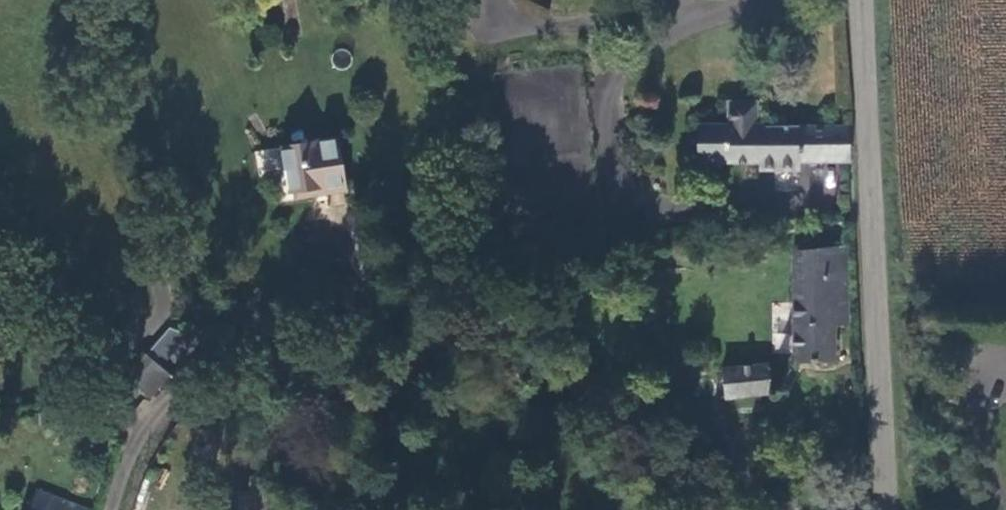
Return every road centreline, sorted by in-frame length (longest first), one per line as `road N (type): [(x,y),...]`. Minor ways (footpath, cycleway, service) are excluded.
road 1 (tertiary): [(856,0),(886,509)]

